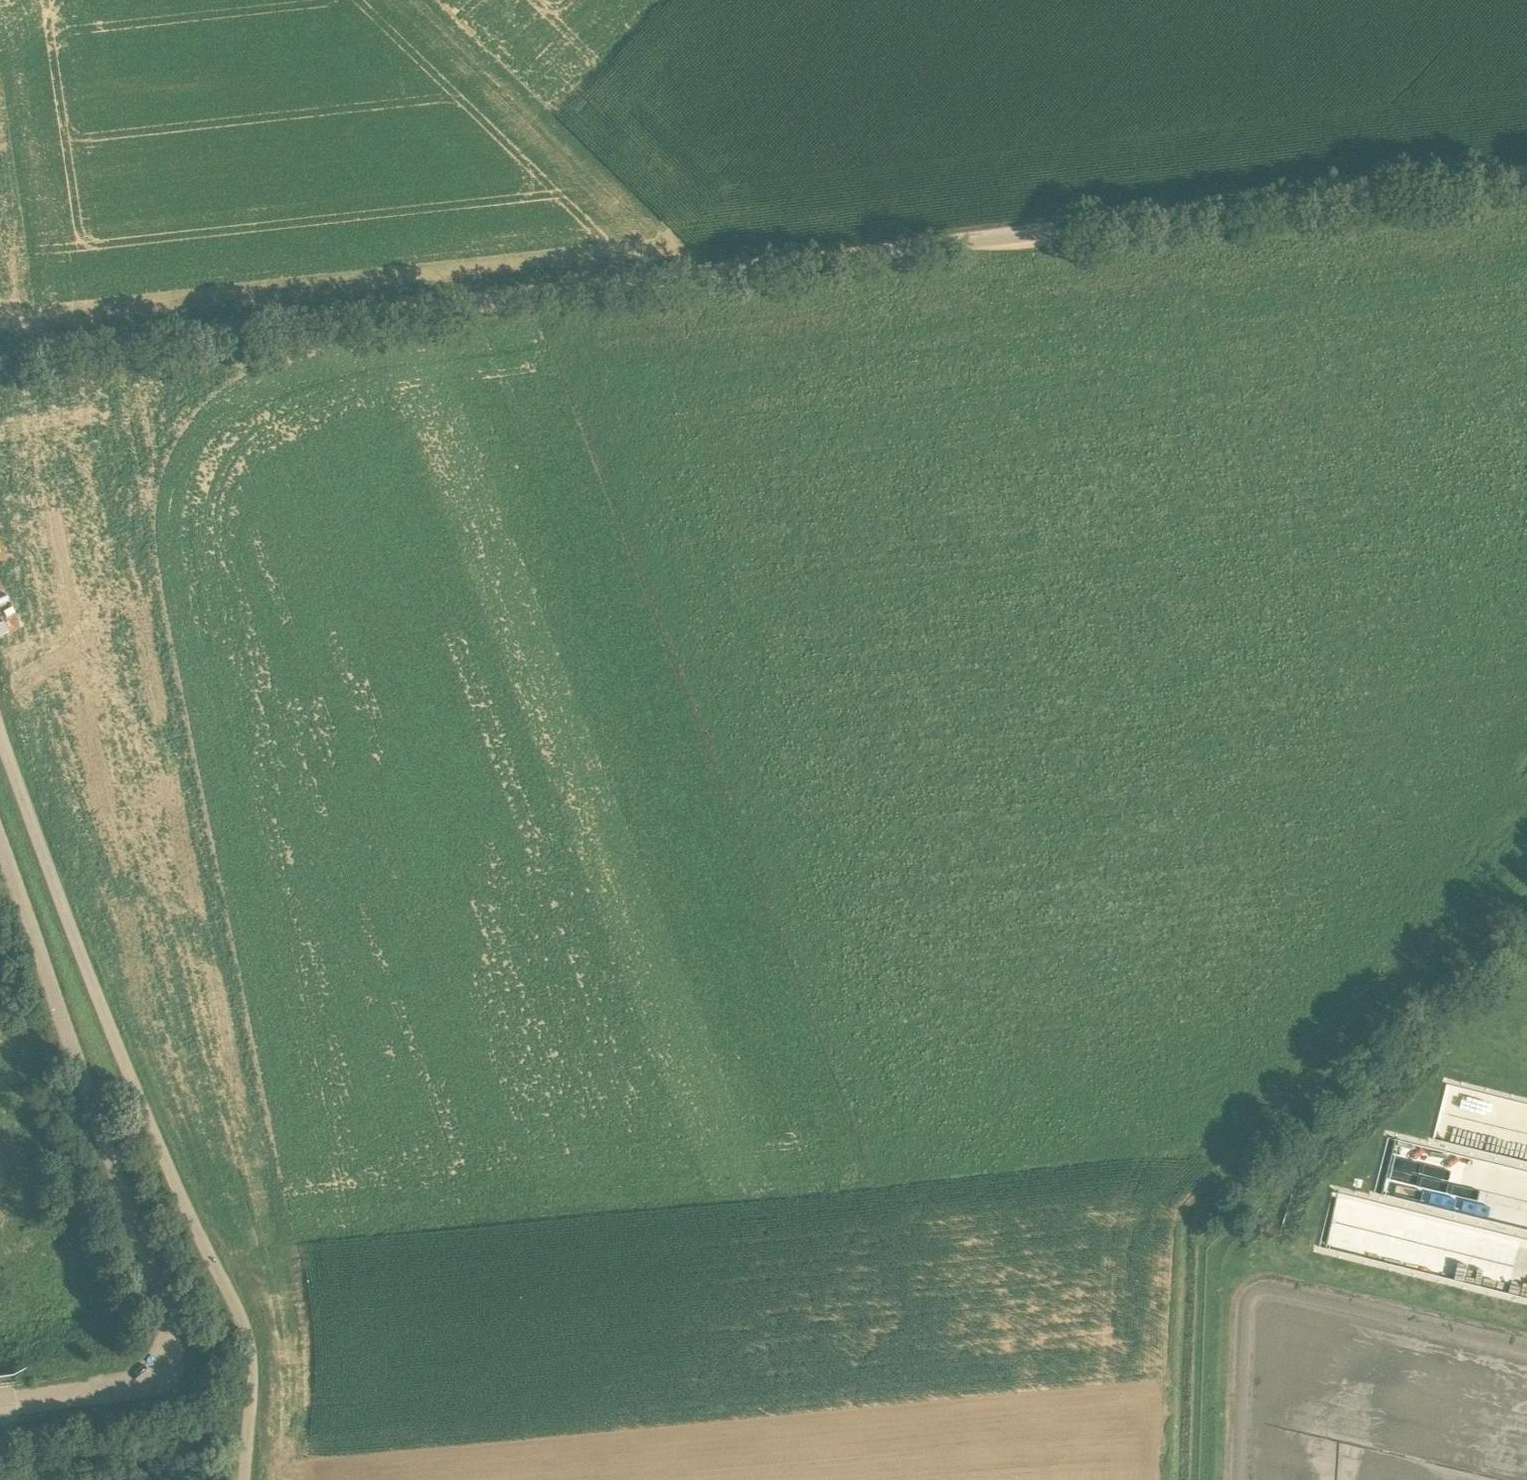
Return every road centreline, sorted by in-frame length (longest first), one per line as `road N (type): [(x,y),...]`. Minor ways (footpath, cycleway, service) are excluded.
road 1 (unclassified): [(145,438),(177,389),(214,354),(288,324),(1526,172)]
road 2 (unclassified): [(258,1479),(273,1411),(274,1309),(162,751),(127,535),(126,501),(145,438)]
road 3 (unclassified): [(0,1405),(152,1385),(169,1358),(0,840)]
road 4 (unclassified): [(0,623),(61,576),(59,496),(100,405)]
road 5 (unclassified): [(100,405),(40,357),(0,259)]

